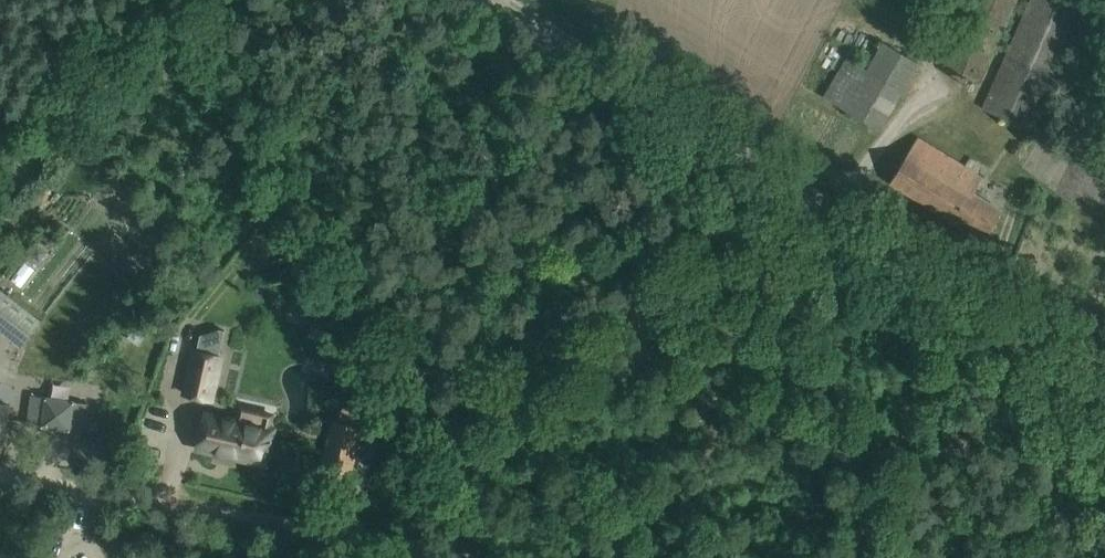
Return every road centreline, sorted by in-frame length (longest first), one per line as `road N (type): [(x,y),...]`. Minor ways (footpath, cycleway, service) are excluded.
road 1 (unclassified): [(1104,354),(527,0)]
road 2 (track): [(461,540),(176,0)]
road 3 (unclassified): [(0,464),(252,508)]
road 4 (unclassified): [(0,185),(142,0)]
road 5 (track): [(252,508),(461,540)]

